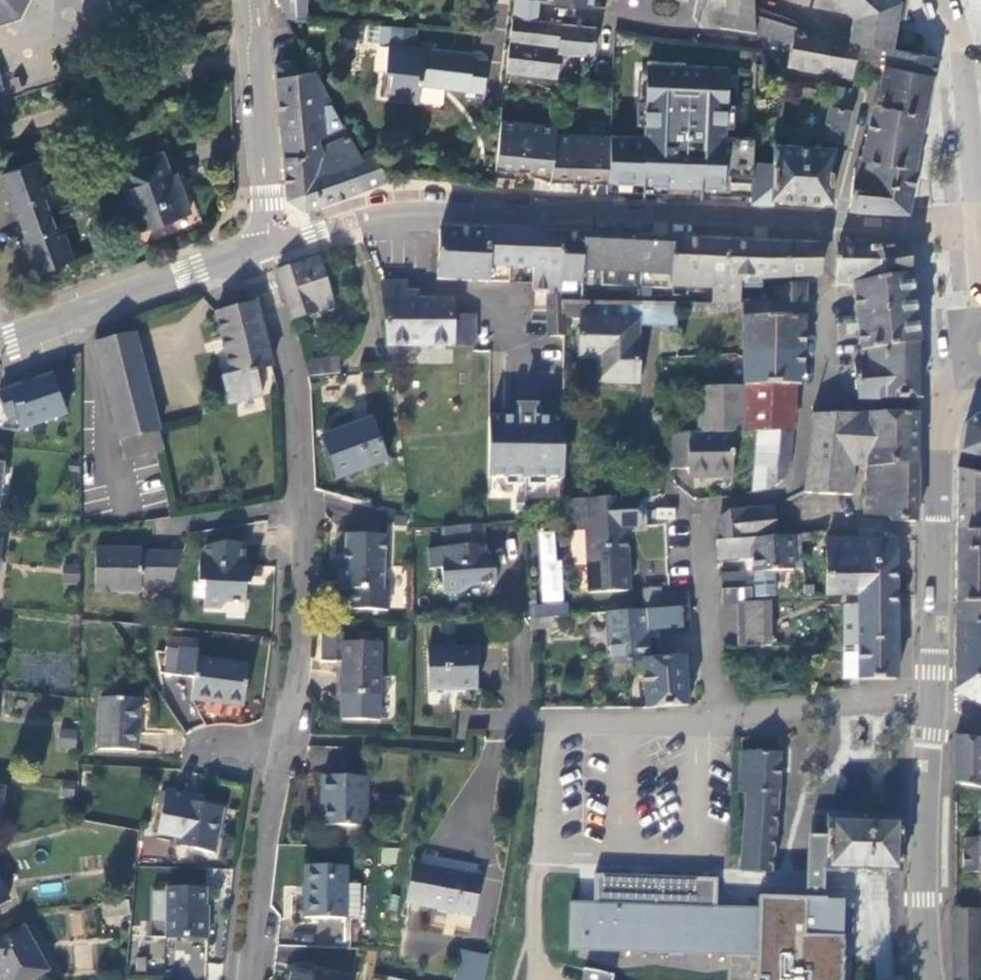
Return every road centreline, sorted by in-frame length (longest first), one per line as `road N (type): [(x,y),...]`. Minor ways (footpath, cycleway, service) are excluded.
road 1 (residential): [(264,247),(294,394),(303,577),(296,687),(246,979)]
road 2 (residential): [(836,227),(829,337),(809,402),(795,499),(698,513),(713,716)]
road 3 (tertiary): [(264,247),(395,211),(836,227)]
road 4 (residential): [(695,0),(694,22),(709,32),(763,42),(786,71),(864,88),(836,227)]
road 5 (tertiary): [(928,693),(942,422),(980,358)]
road 6 (tertiary): [(932,979),(922,897),(928,693)]
road 7 (tertiary): [(264,247),(0,343)]
road 8 (residential): [(460,722),(713,716)]
road 9 (tertiary): [(250,0),(264,247)]
road 10 (residential): [(713,716),(928,693)]
road 11 (tertiary): [(976,224),(963,63)]
road 12 (tertiary): [(836,227),(976,224)]

